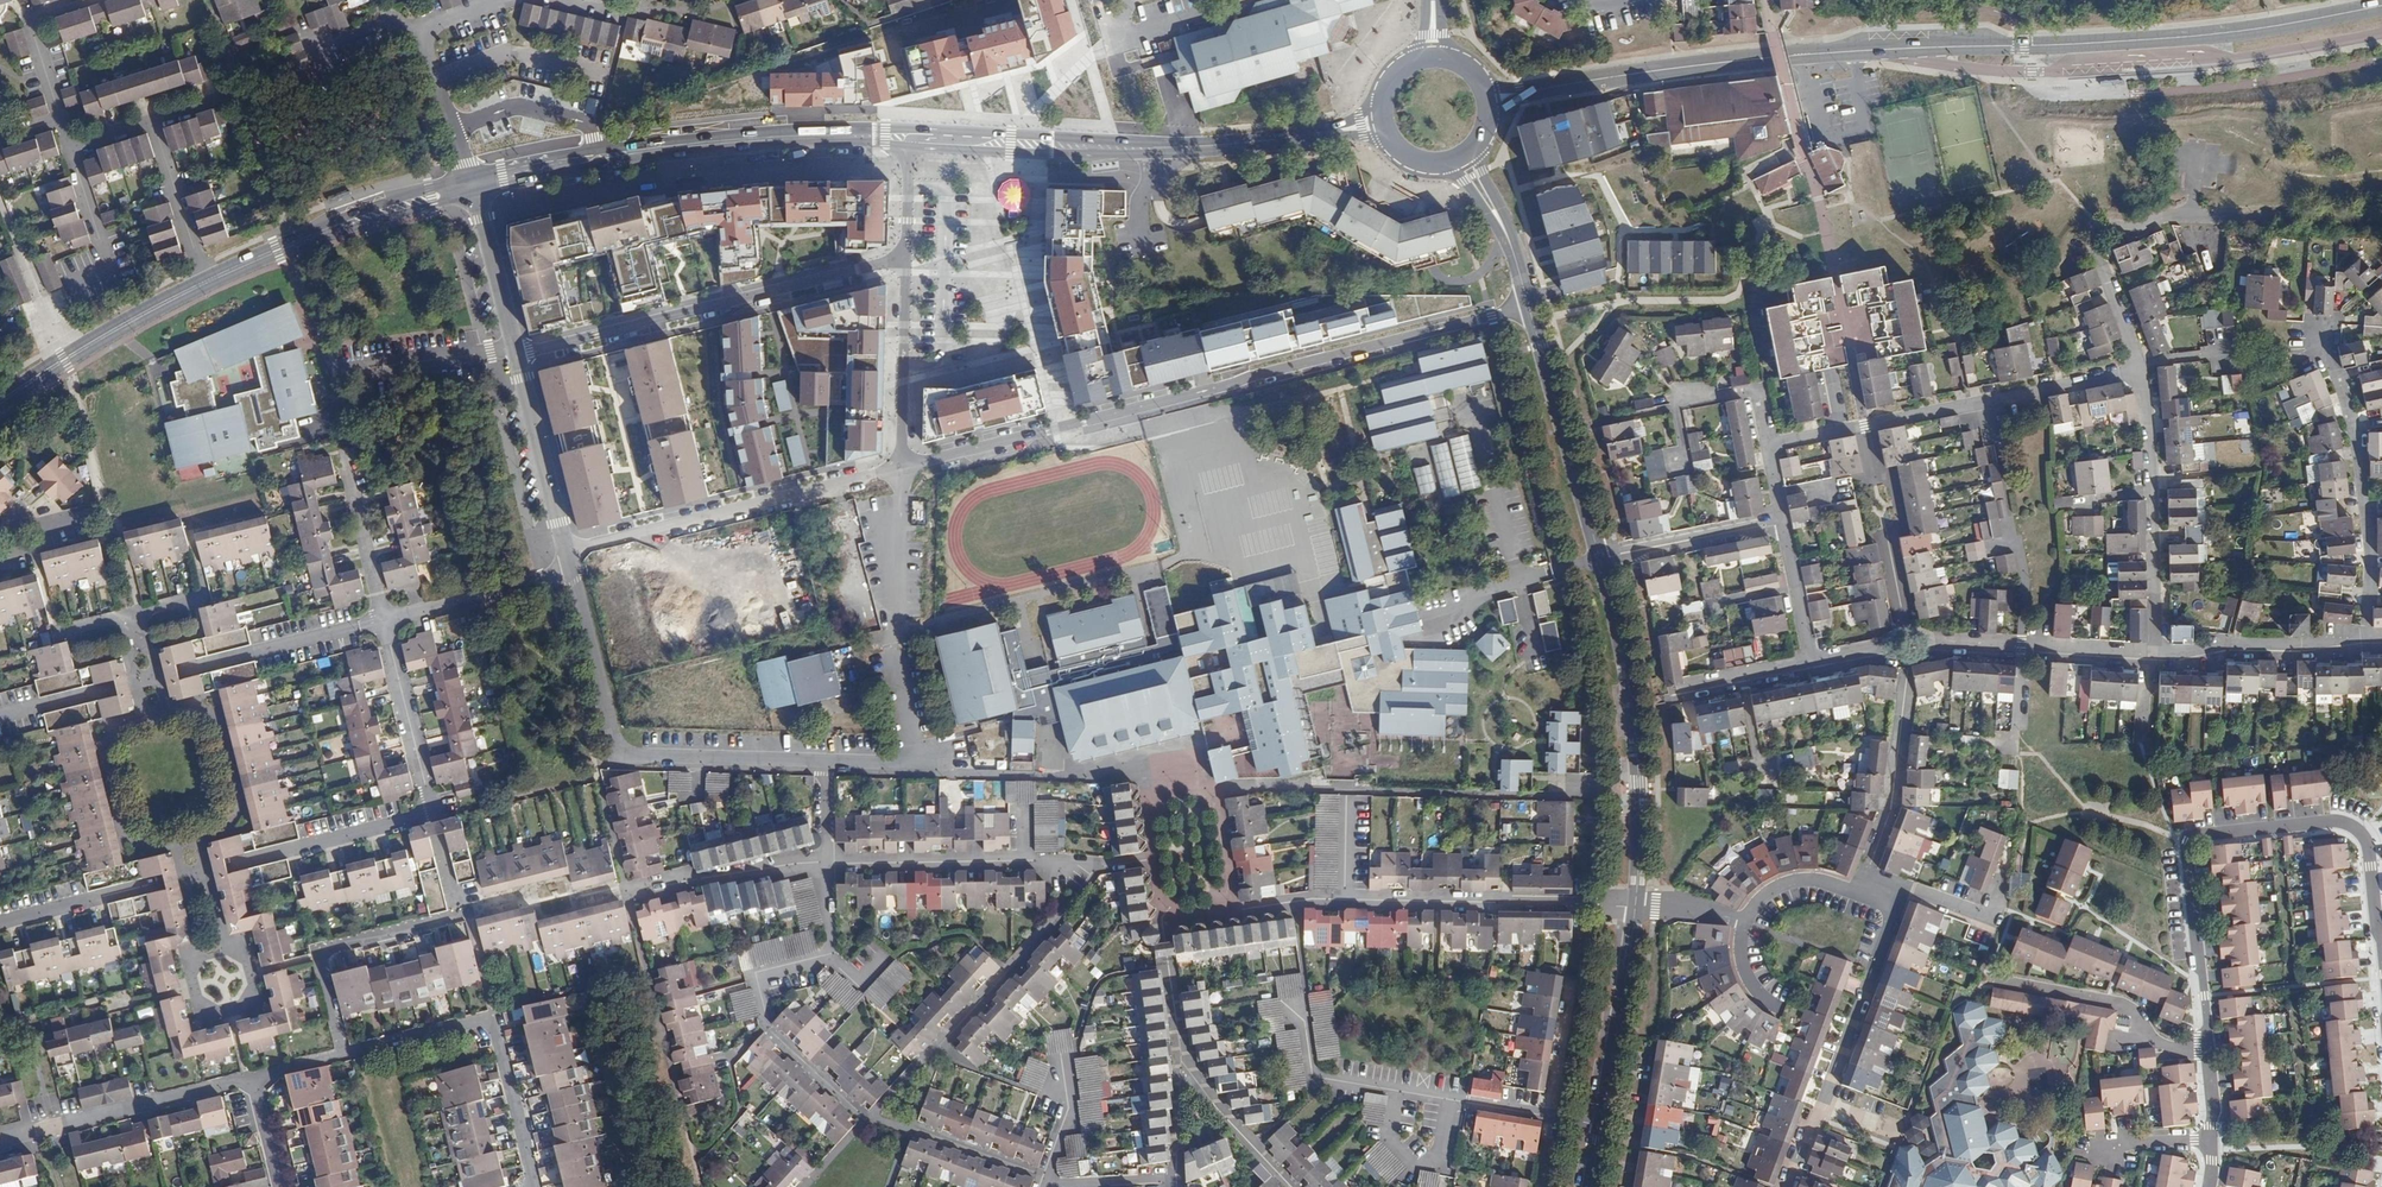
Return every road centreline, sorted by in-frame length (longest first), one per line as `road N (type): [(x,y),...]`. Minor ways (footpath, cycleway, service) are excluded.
road 1 (secondary): [(1530,92),(1802,54),(2215,34),(2381,5)]
road 2 (residential): [(2381,959),(2366,840),(2348,823),(2186,841),(2212,1100),(2207,1186)]
road 3 (residential): [(907,465),(1528,307)]
road 4 (secondary): [(0,402),(209,281),(471,182)]
road 5 (secondary): [(471,182),(697,143),(908,136)]
road 6 (secondary): [(908,136),(1147,148),(1338,130)]
road 7 (residential): [(254,1080),(493,1018),(531,1186)]
road 8 (residential): [(572,572),(185,670)]
road 9 (residential): [(572,572),(620,751),(823,761)]
road 10 (residential): [(874,267),(517,354)]
road 11 (residential): [(1636,906),(1634,703),(1600,558)]
road 12 (residential): [(567,552),(907,465)]
road 13 (residential): [(1906,889),(1788,1186)]
road 14 (residential): [(2325,333),(2363,498),(2366,642)]
road 15 (residential): [(1331,899),(1636,906)]
road 16 (residential): [(2153,651),(2143,366)]
road 17 (residential): [(1094,863),(827,863)]
road 18 (residential): [(1600,558),(1528,307)]
road 19 (residential): [(254,1080),(0,1140)]
road 20 (residential): [(903,372),(945,360),(946,186),(907,187)]
road 21 (residential): [(1603,1125),(1636,906)]
road 22 (residential): [(2153,651),(2366,642)]
road 23 (residential): [(517,354),(567,552)]
road 24 (residential): [(1769,444),(1759,388),(1674,405),(1683,445),(1675,459)]
road 25 (residential): [(1600,558),(1782,523)]
road 26 (residential): [(471,182),(517,354)]
road 27 (residential): [(834,957),(757,977),(765,1026),(731,1057)]
road 28 (residential): [(822,864),(753,869),(651,893)]
road 29 (residential): [(1399,1091),(1392,1137),(1417,1168),(1442,1150),(1452,1100)]
road 30 (residential): [(1986,400),(2143,366)]
road 31 (residential): [(1294,1011),(1305,1021),(1312,1076),(1399,1091)]
road 32 (residential): [(1452,1100),(1603,1125)]
road 33 (residential): [(1664,697),(1811,666)]
road 34 (residential): [(1842,429),(1986,400)]
road 35 (residential): [(1811,666),(1782,523)]
road 36 (residential): [(1746,923),(1765,895),(1797,880),(1863,893)]
road 37 (residential): [(1176,1181),(1043,1182)]
road 38 (residential): [(1906,889),(1988,917),(2000,879)]
road 39 (residential): [(2022,644),(2147,650)]
road 40 (residential): [(823,761),(946,756)]

